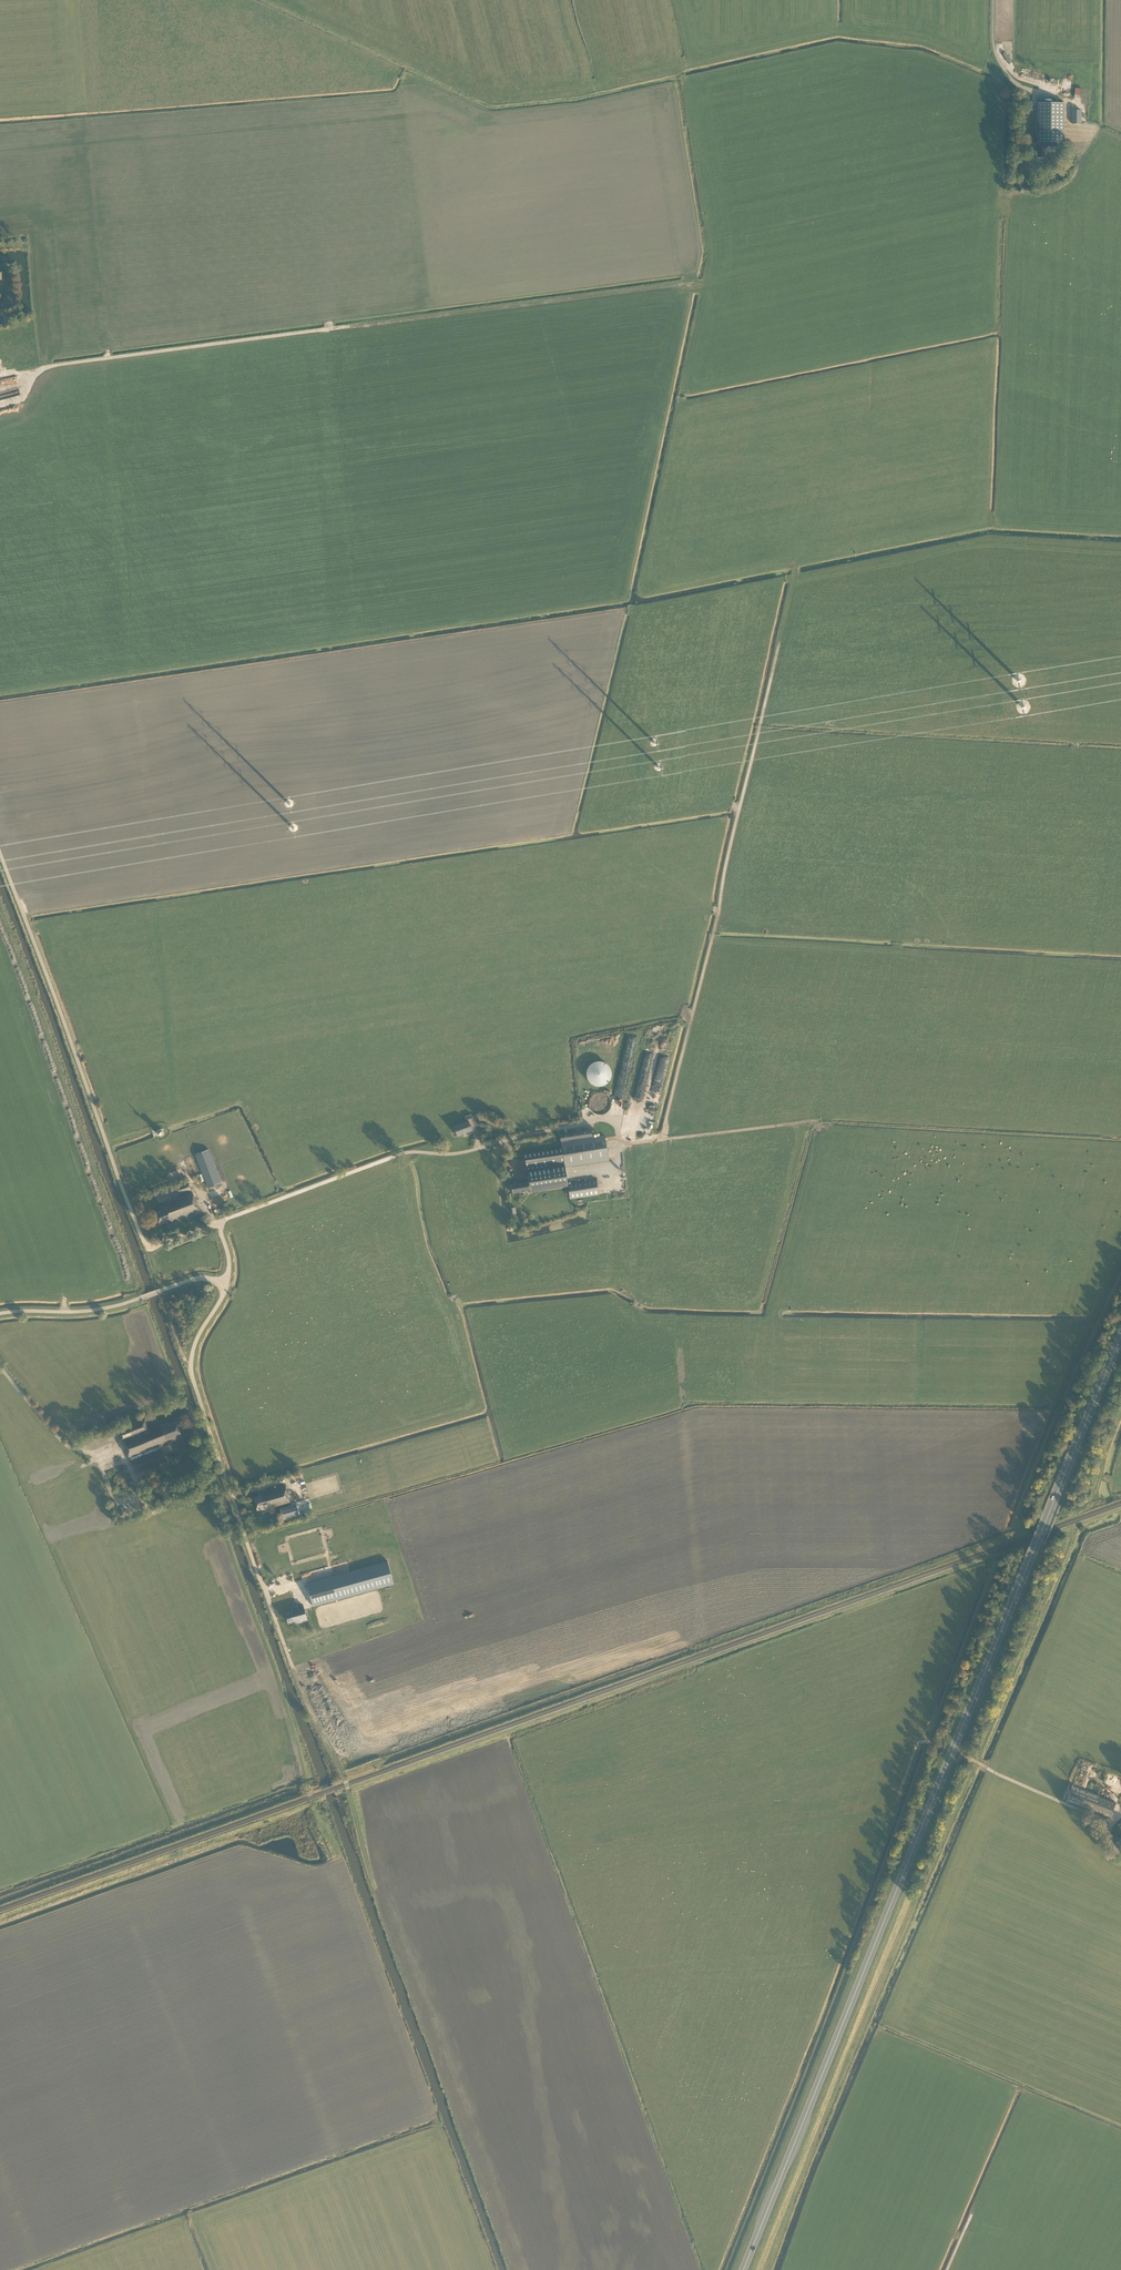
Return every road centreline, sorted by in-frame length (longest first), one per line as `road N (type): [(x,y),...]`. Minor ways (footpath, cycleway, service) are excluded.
road 1 (trunk): [(742,2269),(1120,1337)]
road 2 (unclassified): [(227,1283),(217,1222),(145,1244),(0,852)]
road 3 (unclassified): [(260,1581),(191,1369),(196,1340),(227,1283)]
road 4 (track): [(1112,1825),(923,1741),(897,1802)]
road 5 (unclassified): [(0,1313),(95,1310),(195,1279),(227,1283)]
road 6 (track): [(292,1667),(346,1784),(368,1868)]

